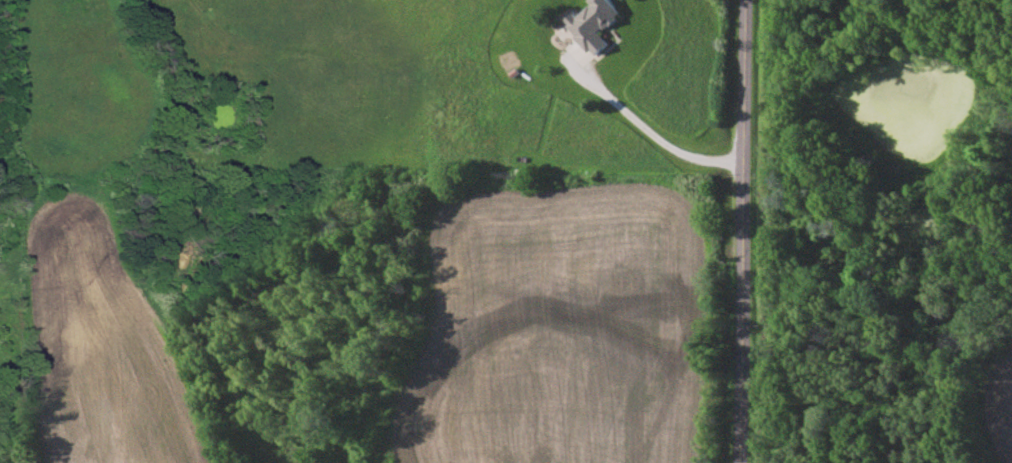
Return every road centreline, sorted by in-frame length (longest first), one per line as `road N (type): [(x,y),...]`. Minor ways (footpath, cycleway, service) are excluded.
road 1 (secondary): [(744,0),(742,462)]

